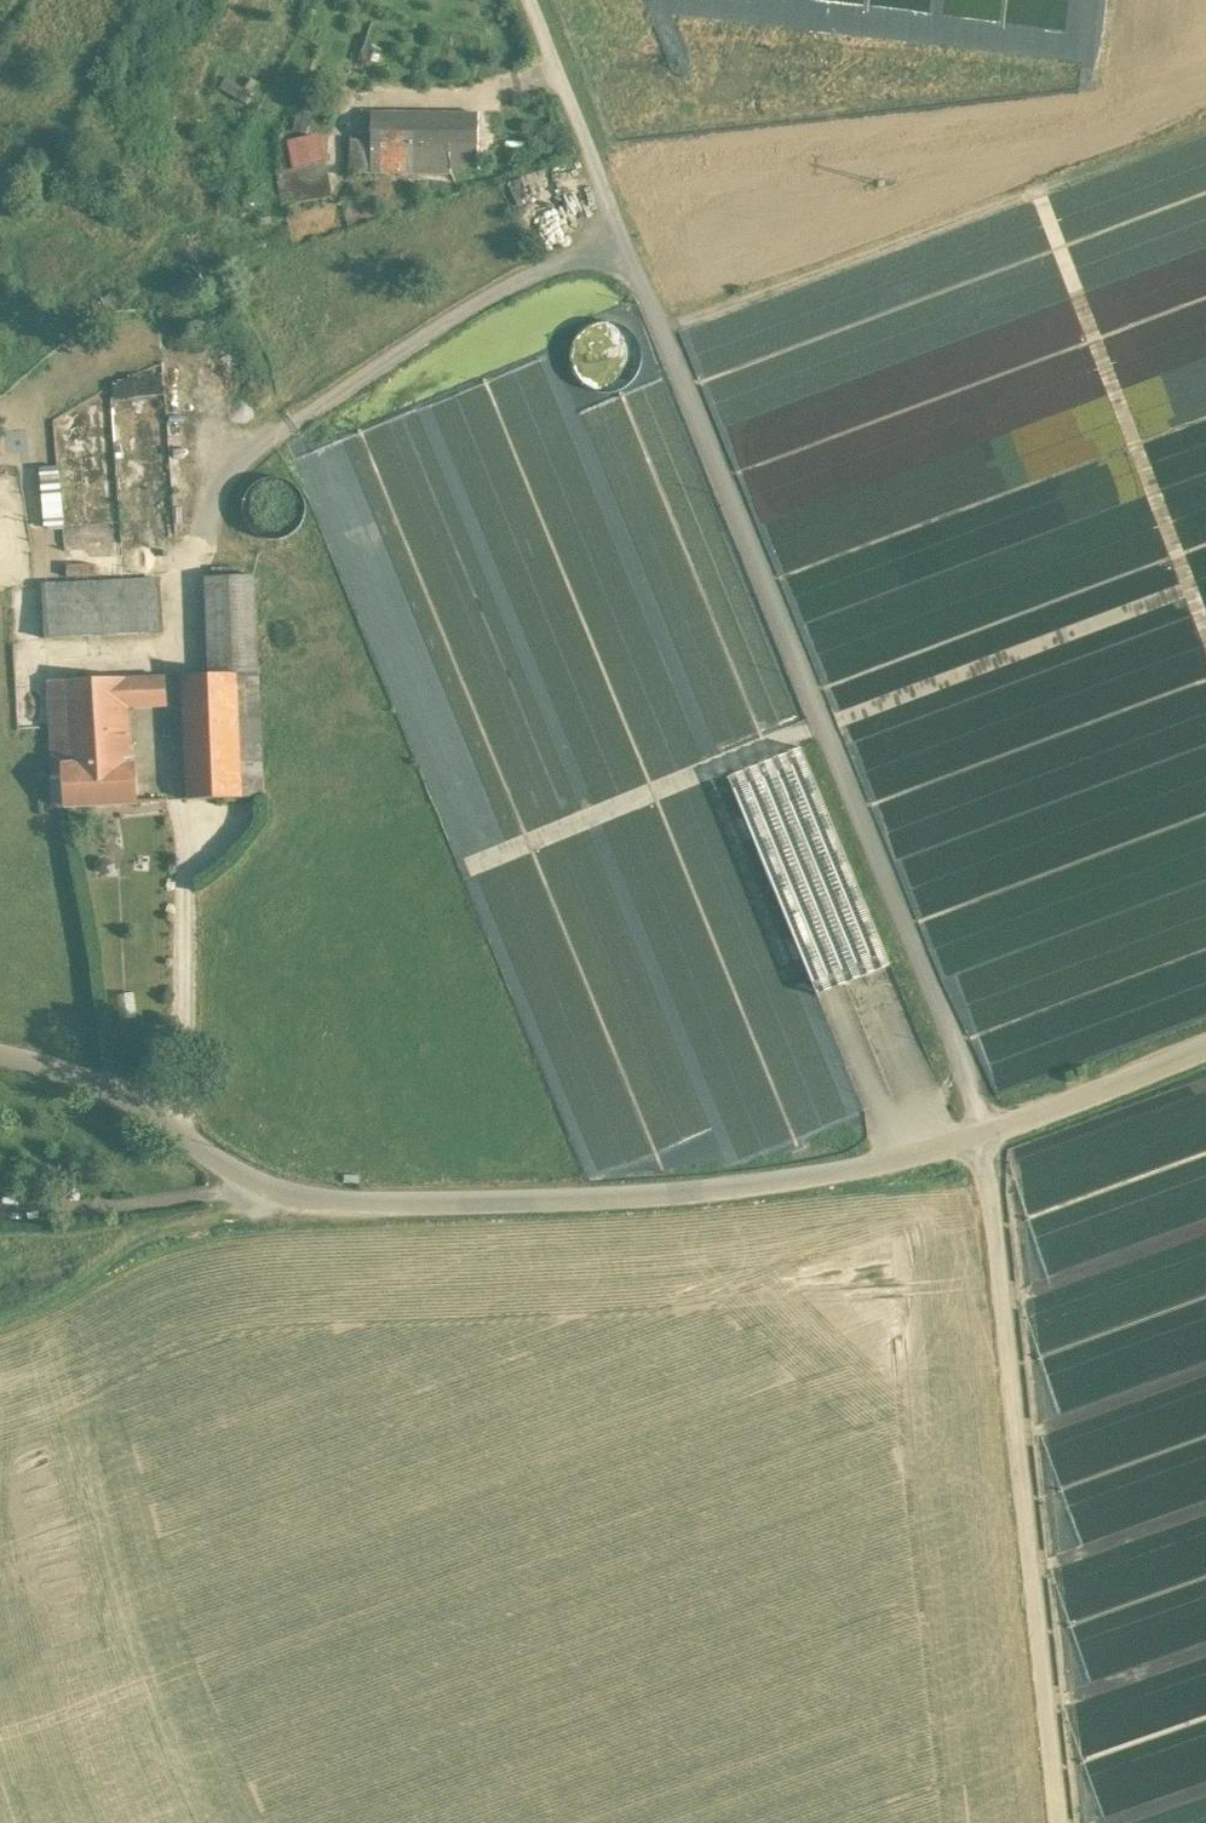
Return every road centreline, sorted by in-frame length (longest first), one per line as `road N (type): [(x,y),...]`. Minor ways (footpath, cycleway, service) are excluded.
road 1 (track): [(529,0),(984,1132)]
road 2 (unclassified): [(984,1132),(822,1171),(670,1191),(314,1198),(232,1169),(99,1085),(0,1054)]
road 3 (unclassified): [(1069,1822),(1044,1520),(984,1132)]
road 4 (unclassified): [(1205,1049),(984,1132)]

